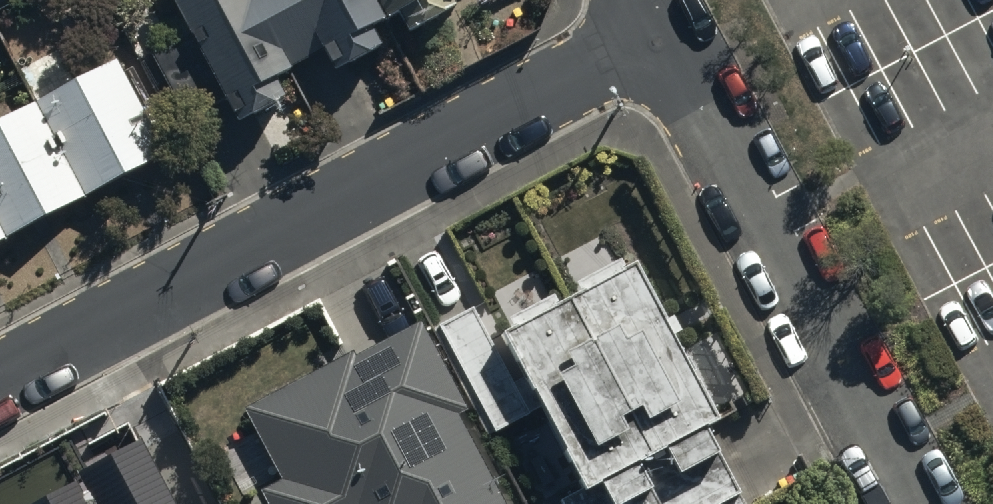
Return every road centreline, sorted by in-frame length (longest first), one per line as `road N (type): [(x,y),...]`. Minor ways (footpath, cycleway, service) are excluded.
road 1 (residential): [(0,385),(655,42)]
road 2 (residential): [(900,503),(655,42)]

